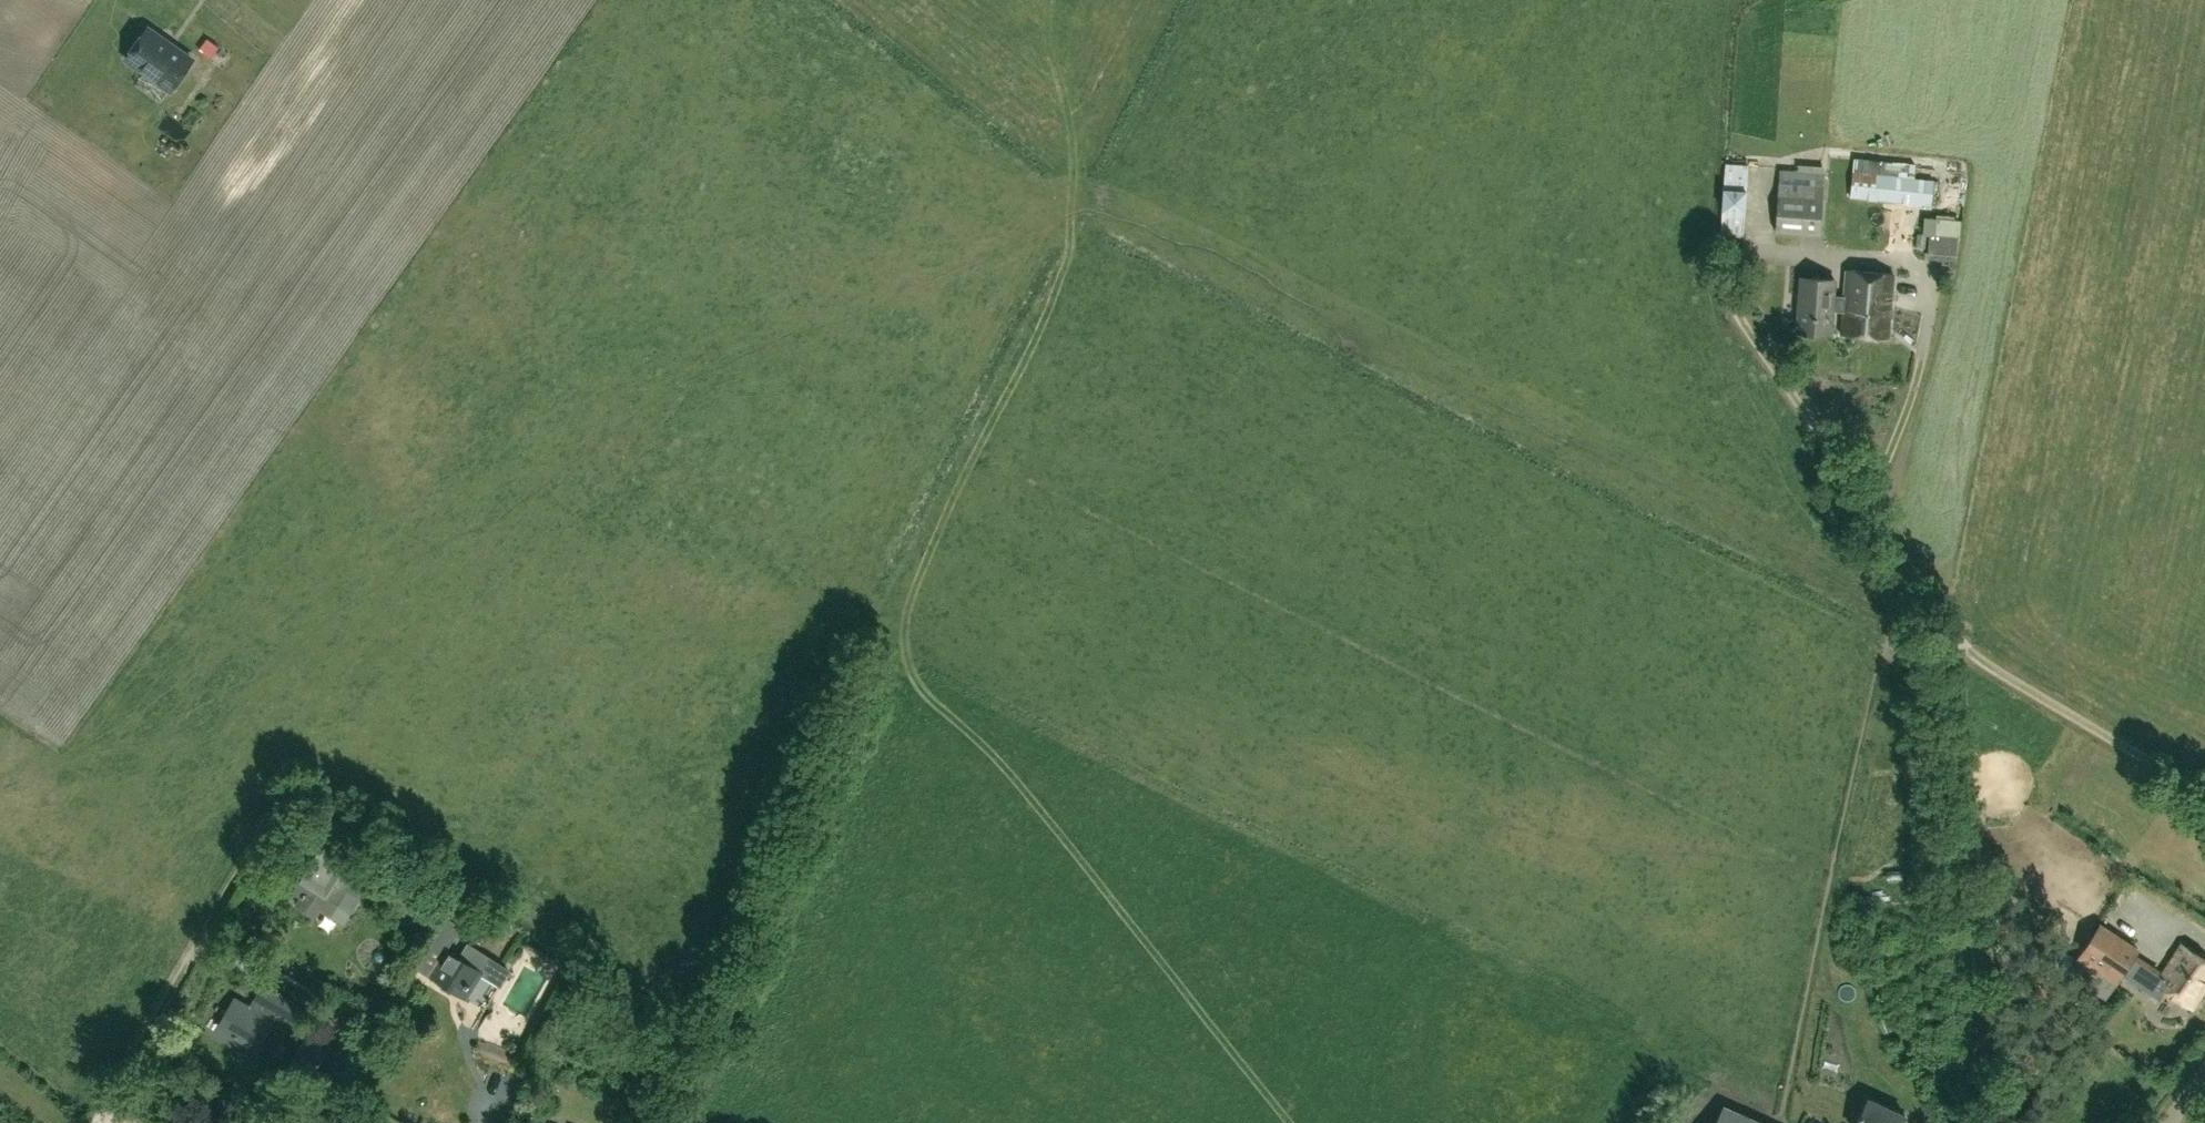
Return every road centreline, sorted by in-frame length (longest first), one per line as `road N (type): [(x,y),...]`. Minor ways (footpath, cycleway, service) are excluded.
road 1 (track): [(268,843),(244,866),(94,1122)]

